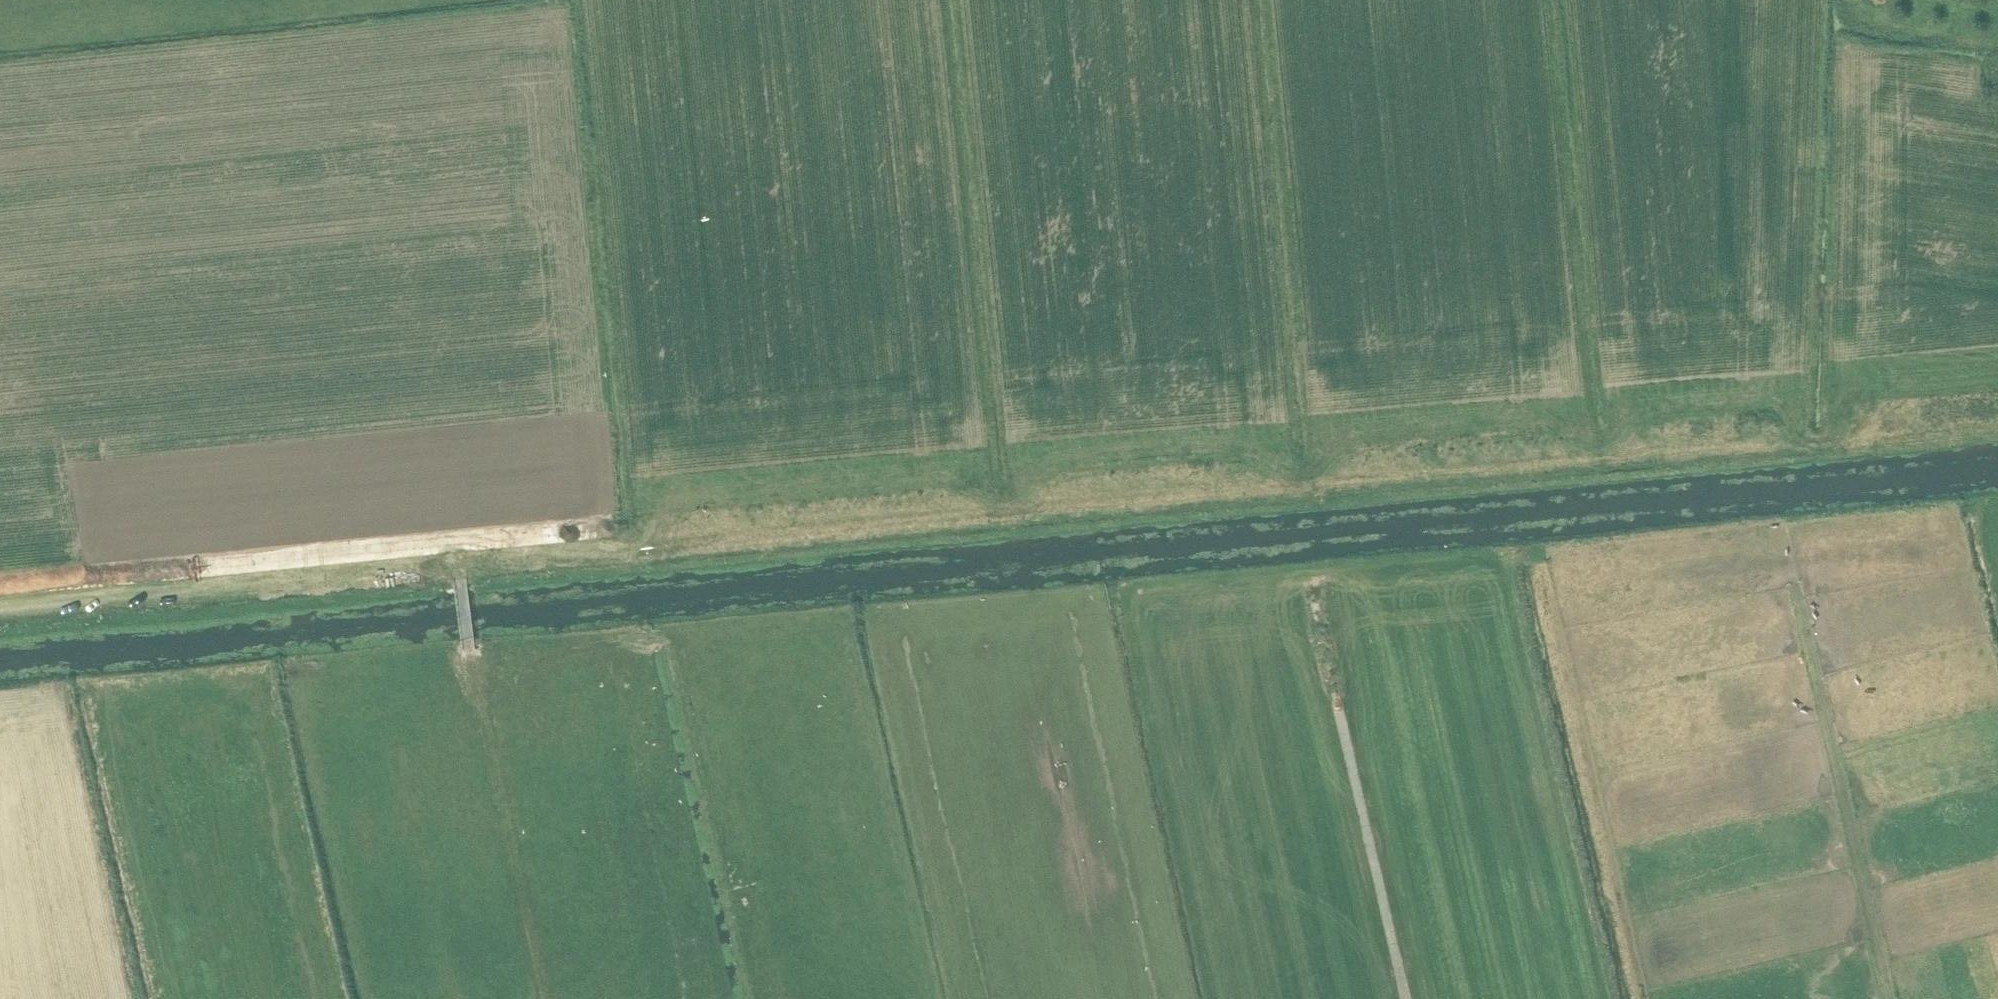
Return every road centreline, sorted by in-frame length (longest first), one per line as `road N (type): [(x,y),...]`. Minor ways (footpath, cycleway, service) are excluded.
road 1 (unclassified): [(1407,998),(1318,612)]

